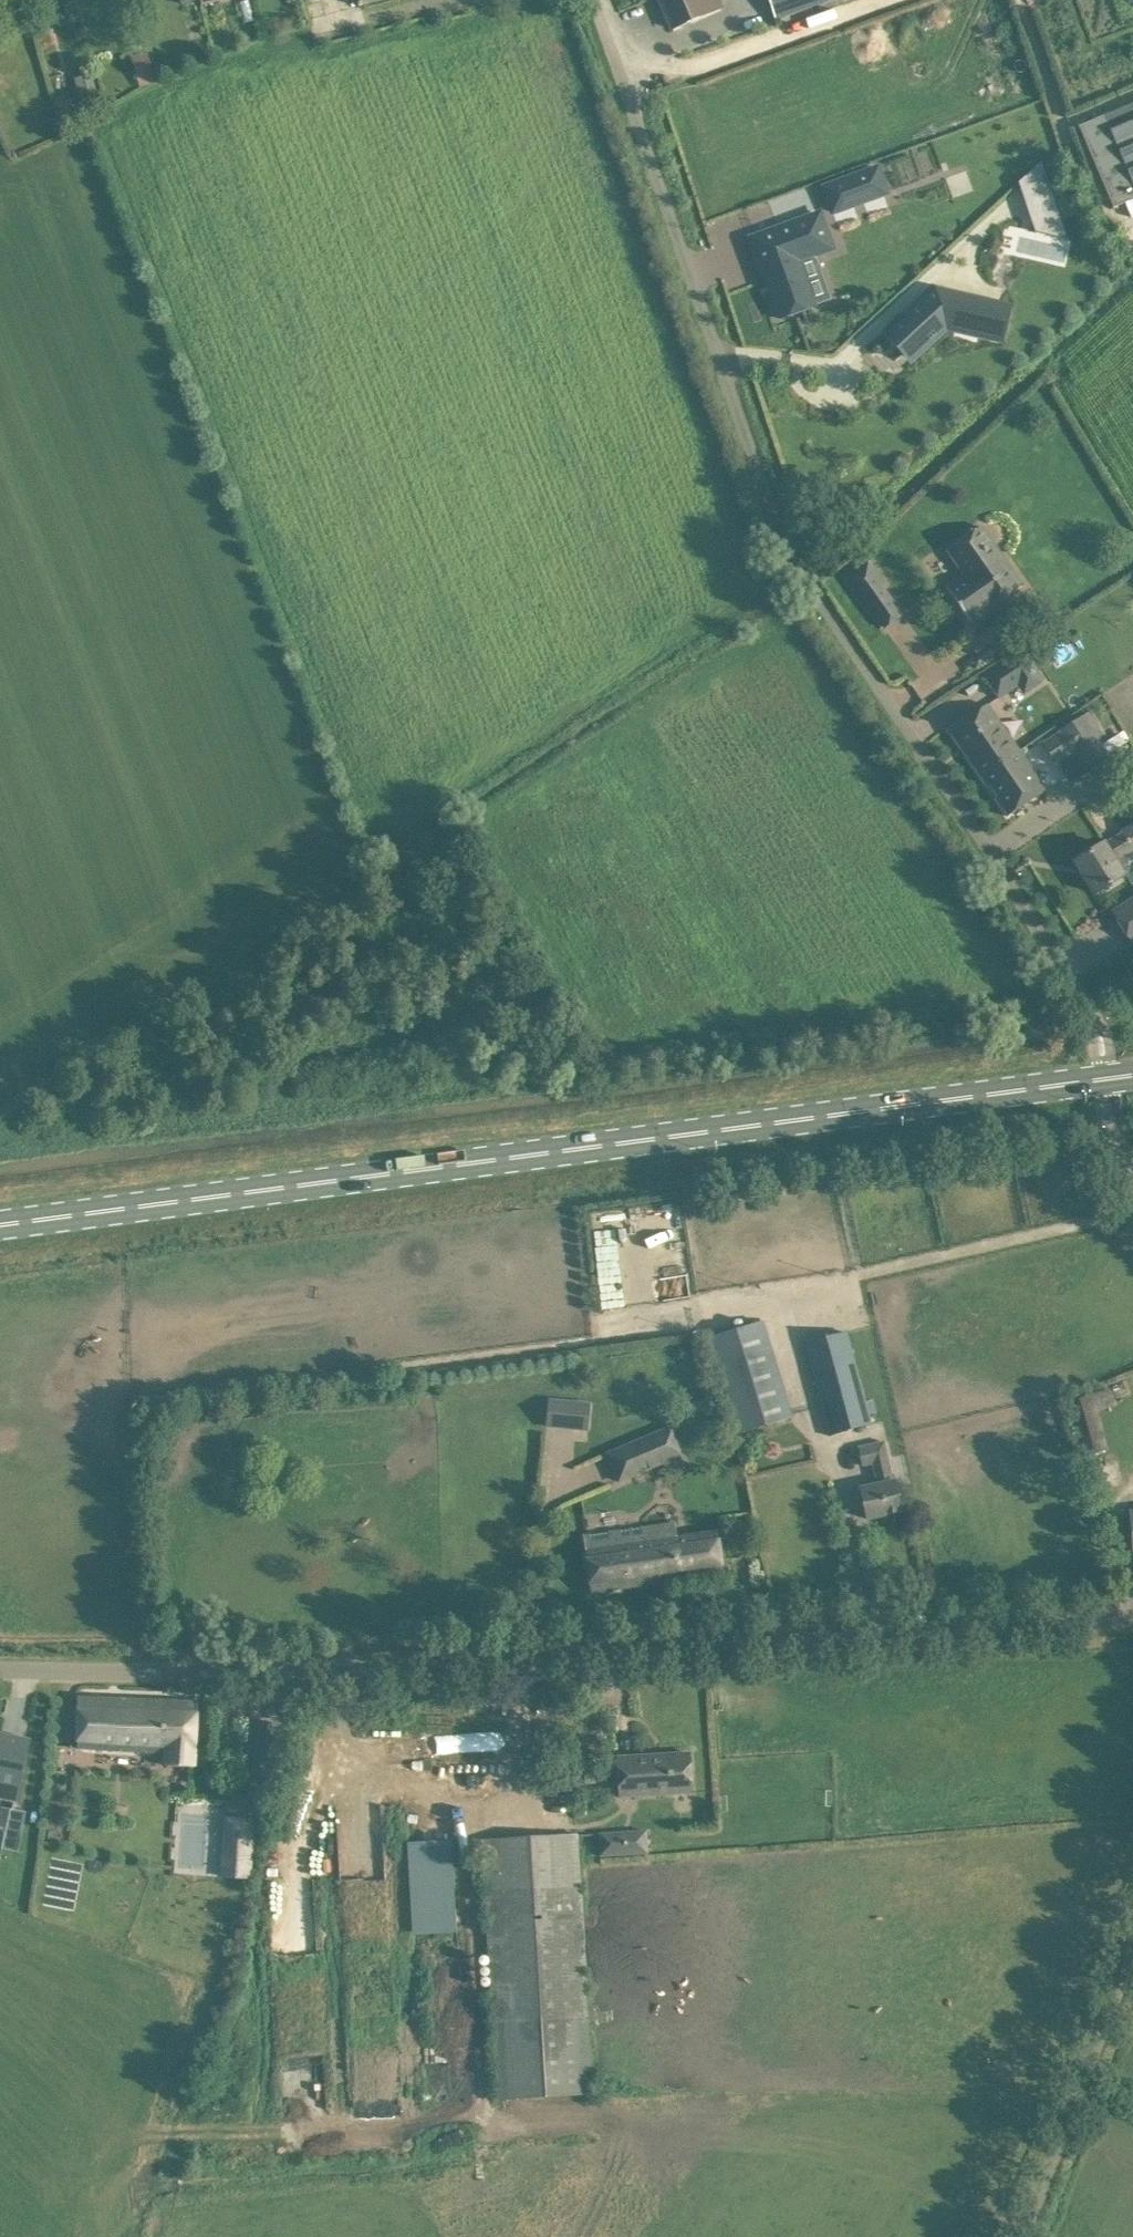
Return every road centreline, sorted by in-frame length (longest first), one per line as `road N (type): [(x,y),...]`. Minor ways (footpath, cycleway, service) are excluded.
road 1 (unclassified): [(1104,1080),(1088,1004),(800,570),(760,481),(595,0)]
road 2 (unclassified): [(0,1668),(269,1667),(1132,1615)]
road 3 (primary): [(1104,1080),(0,1224)]
road 4 (unclassified): [(1014,2236),(1132,1934)]

